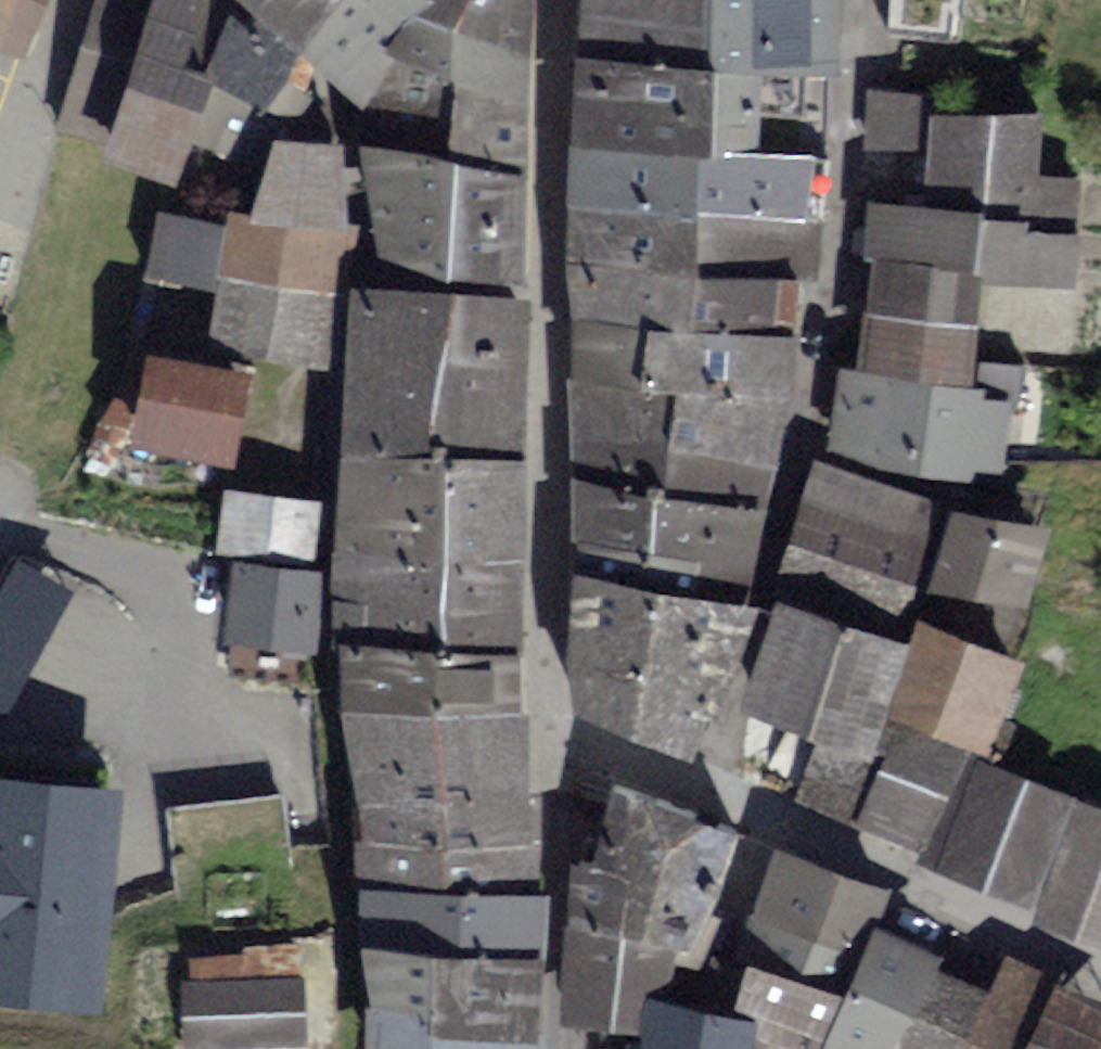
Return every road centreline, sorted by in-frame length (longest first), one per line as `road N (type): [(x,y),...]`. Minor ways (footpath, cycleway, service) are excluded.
road 1 (residential): [(715,793),(830,300),(853,0)]
road 2 (residential): [(540,295),(554,734)]
road 3 (residential): [(715,793),(1100,973)]
road 4 (residential): [(352,271),(329,477),(321,668)]
road 5 (track): [(350,1048),(352,941),(321,668)]
road 6 (residential): [(352,271),(351,187),(335,117),(287,51),(228,0)]
road 7 (residential): [(554,1048),(554,734)]
road 8 (residential): [(548,0),(540,295)]
road 9 (residential): [(540,295),(352,271)]
road 10 (residential): [(554,734),(715,793)]

